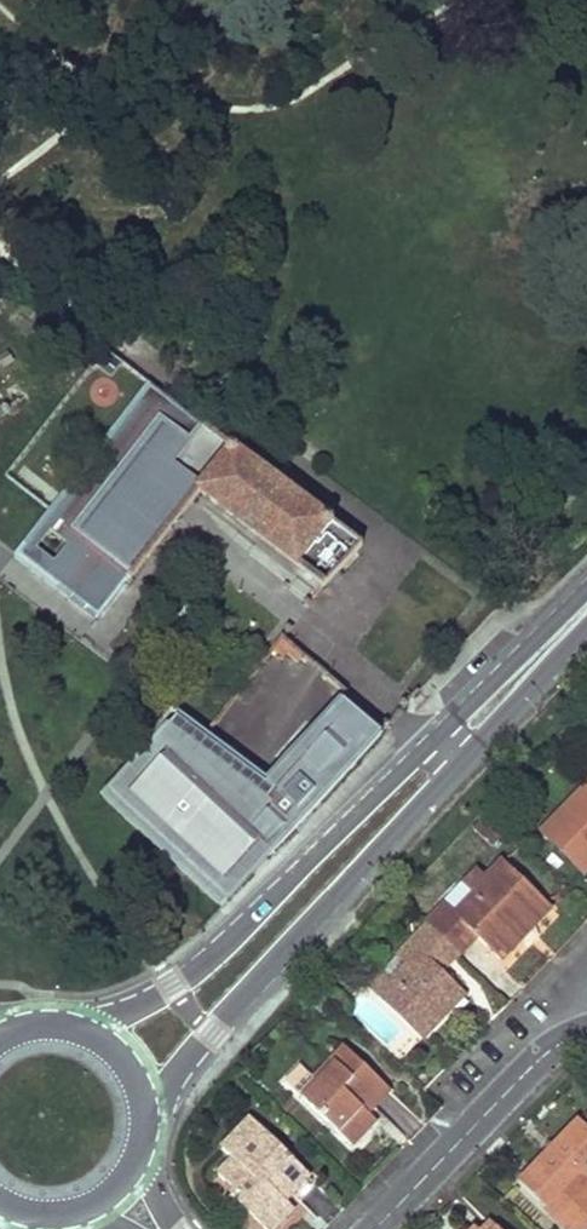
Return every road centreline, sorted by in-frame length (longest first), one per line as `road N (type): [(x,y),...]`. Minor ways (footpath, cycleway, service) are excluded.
road 1 (tertiary): [(586,589),(201,965),(85,1026)]
road 2 (tertiary): [(148,1105),(242,991),(586,631)]
road 3 (residential): [(374,1228),(533,1064),(586,1031)]

